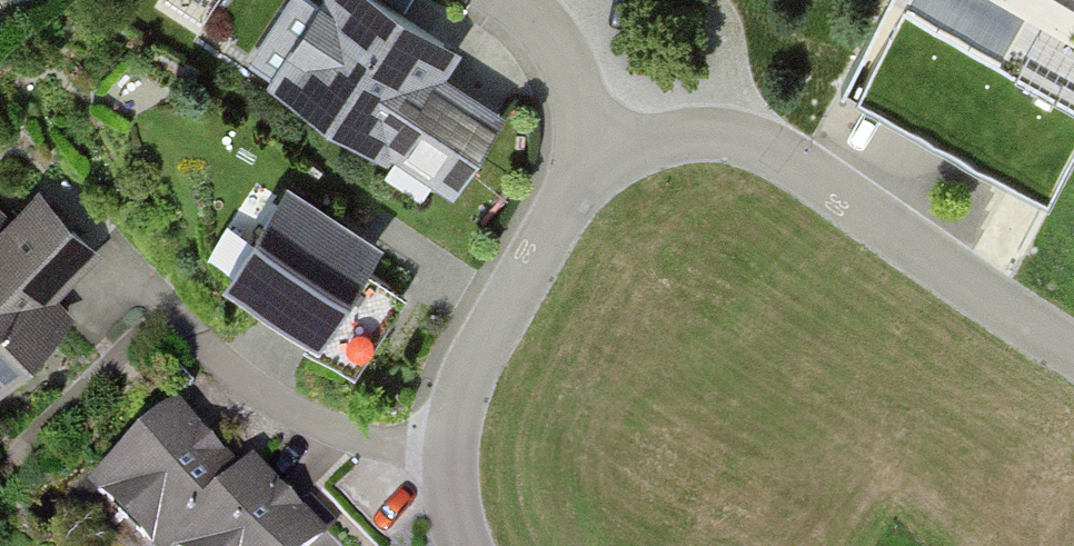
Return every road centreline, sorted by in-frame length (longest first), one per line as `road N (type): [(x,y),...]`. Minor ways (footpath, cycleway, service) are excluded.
road 1 (residential): [(608,147),(684,130),(766,145),(1073,352)]
road 2 (residential): [(447,457),(302,414),(219,366),(120,267)]
road 3 (residential): [(447,457),(468,361),(581,173),(608,147)]
road 4 (residential): [(608,147),(550,30),(522,0)]

